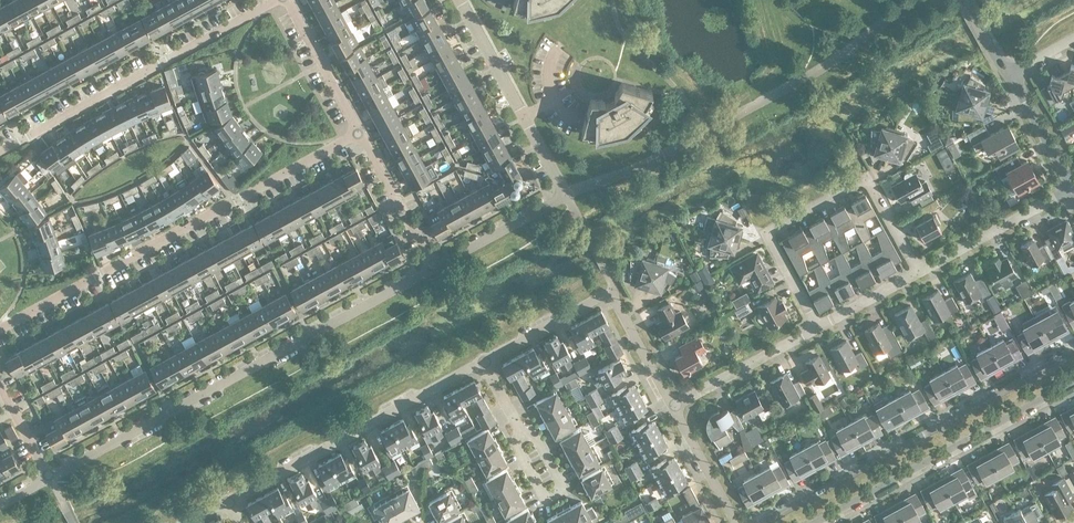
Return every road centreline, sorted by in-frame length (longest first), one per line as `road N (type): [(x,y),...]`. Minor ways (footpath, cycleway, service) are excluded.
road 1 (residential): [(50,478),(431,268)]
road 2 (residential): [(0,329),(358,135)]
road 3 (residential): [(431,268),(566,194),(460,0)]
road 4 (residential): [(1073,351),(761,522)]
road 5 (residential): [(817,330),(767,234),(869,180),(918,276)]
road 6 (residential): [(0,153),(278,0)]
road 7 (residential): [(814,522),(1073,384)]
road 8 (residential): [(230,501),(479,364)]
road 9 (residential): [(514,420),(512,440),(549,507),(570,497),(532,430)]
road 10 (residential): [(918,276),(1072,188)]
road 11 (residential): [(672,407),(817,330)]
road 12 (residential): [(358,135),(285,0)]
road 13 (residential): [(431,268),(358,135)]
road 14 (residential): [(479,364),(613,297)]
road 15 (residential): [(736,522),(672,407)]
road 16 (residential): [(1072,188),(1014,74)]
road 17 (residential): [(672,407),(613,297)]

